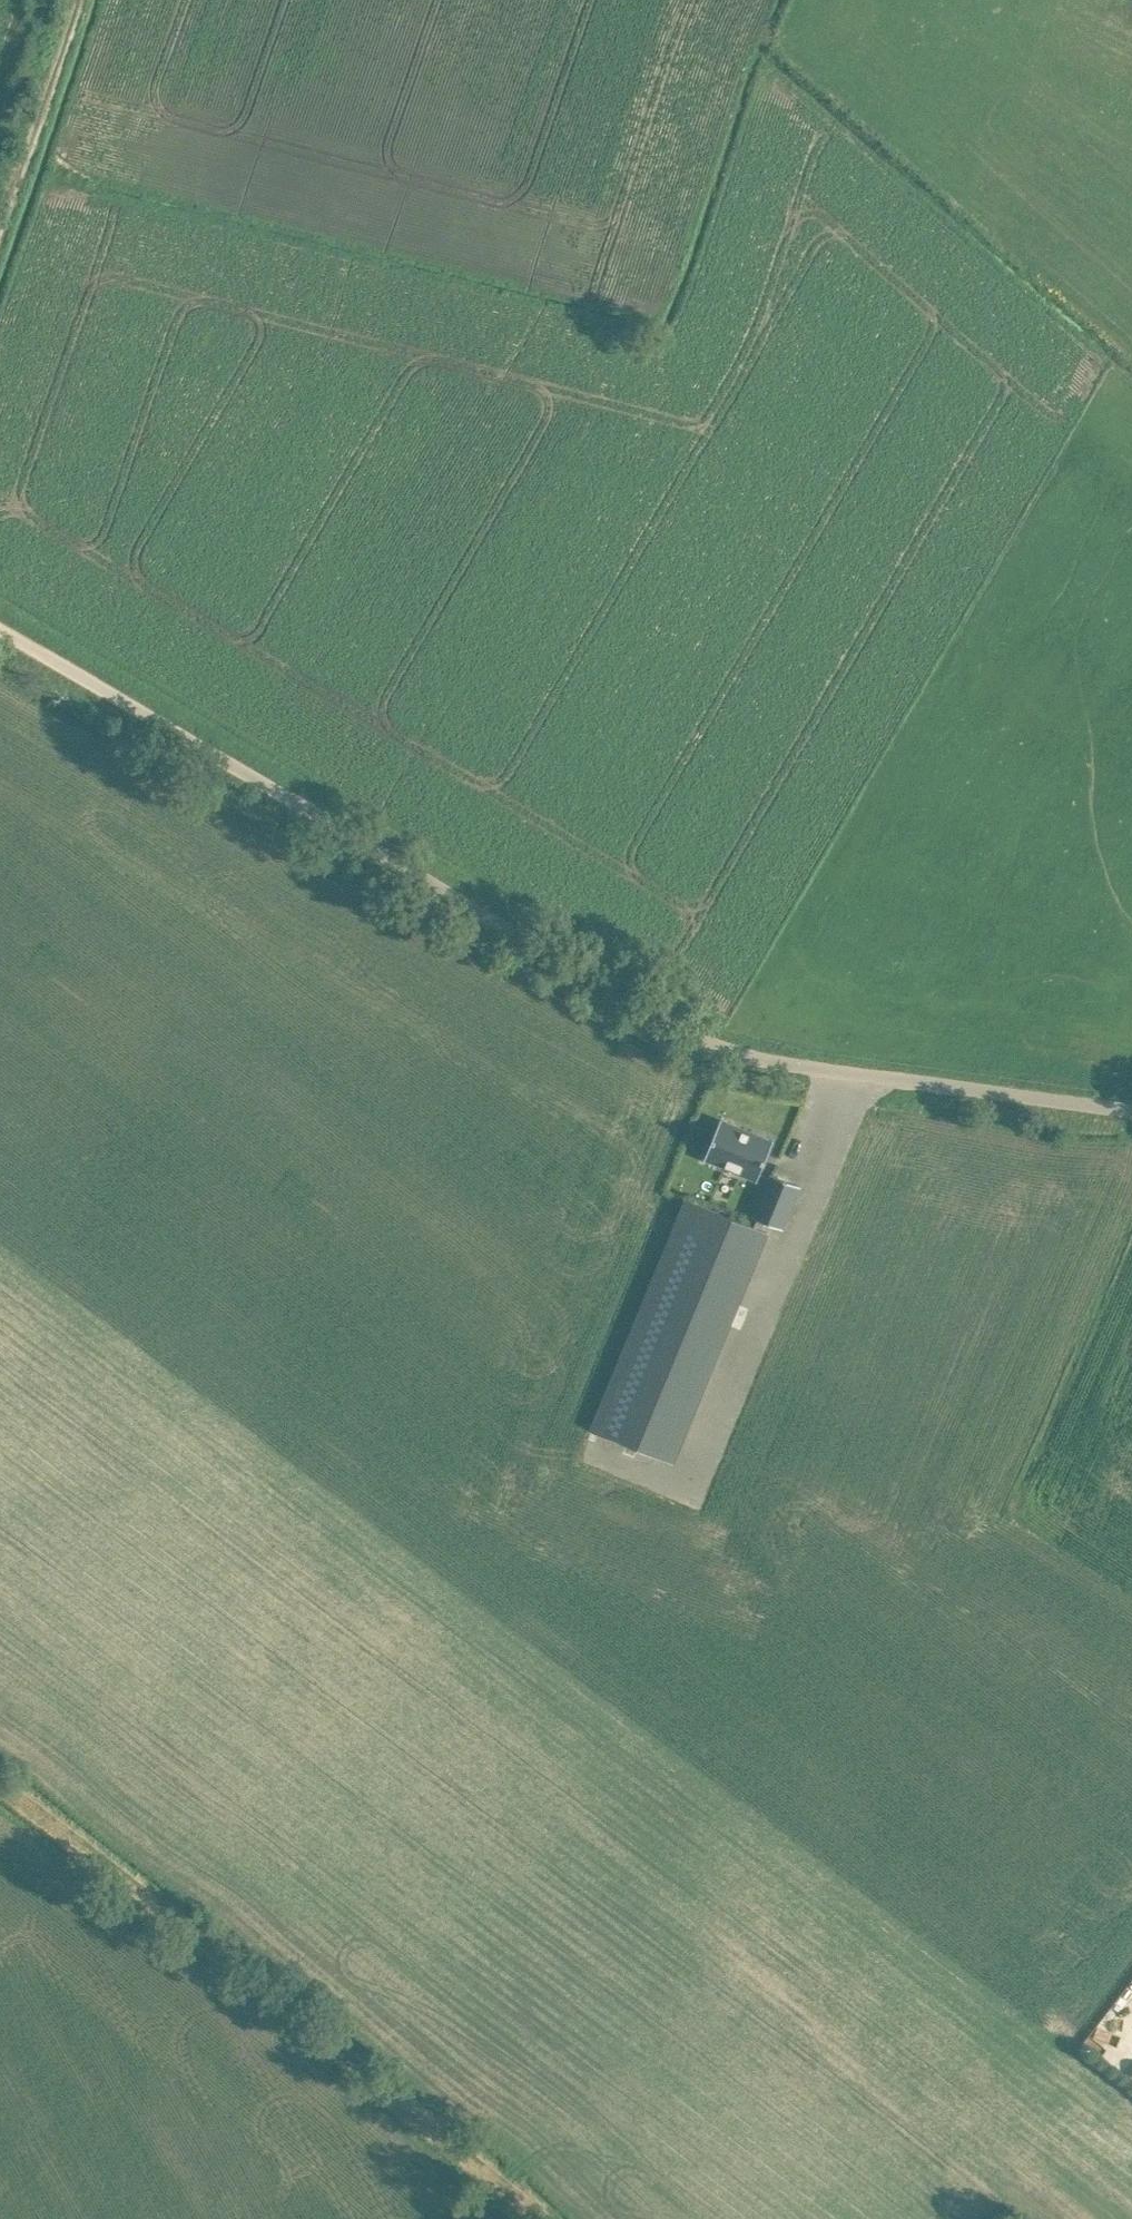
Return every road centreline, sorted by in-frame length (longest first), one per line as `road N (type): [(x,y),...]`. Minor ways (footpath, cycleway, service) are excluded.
road 1 (unclassified): [(1131,1102),(748,1041),(686,1016),(0,616)]
road 2 (track): [(0,224),(79,0)]

